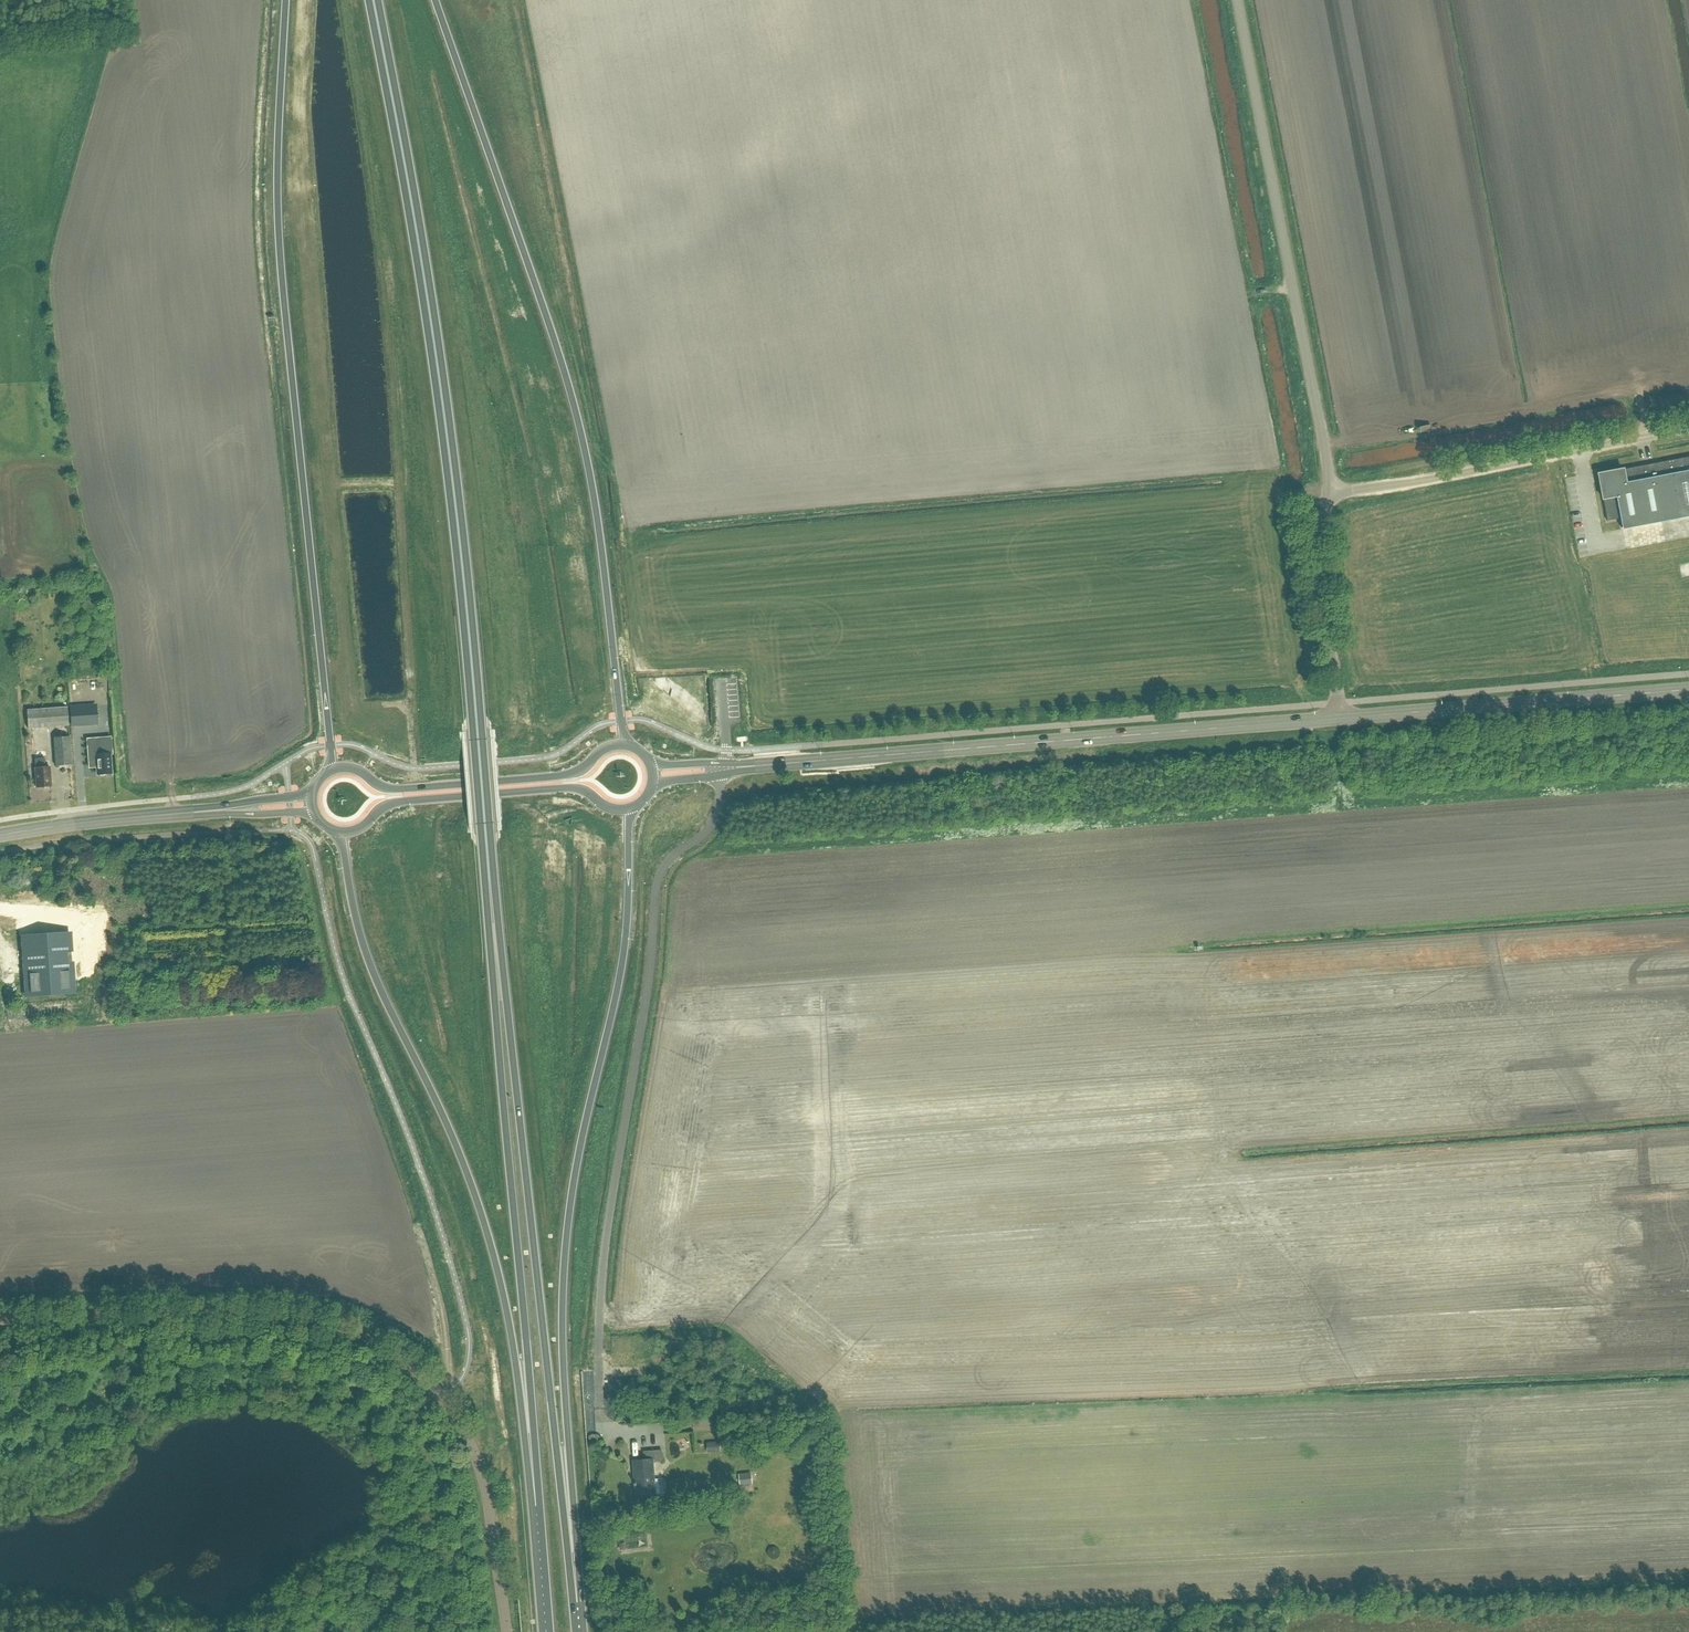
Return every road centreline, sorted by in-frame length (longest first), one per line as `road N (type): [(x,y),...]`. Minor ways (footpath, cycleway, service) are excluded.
road 1 (trunk): [(490,885),(449,453),(375,0)]
road 2 (primary): [(577,1601),(564,1271),(574,1185),(623,963),(631,809)]
road 3 (trunk): [(629,745),(598,515),(570,388),(435,0)]
road 4 (trunk): [(286,0),(280,250),(332,769)]
road 5 (unclassified): [(506,1631),(474,1449),(443,1397),(387,1353),(337,1330),(276,1316),(0,1319)]
road 6 (primary): [(340,833),(363,944),(485,1225),(536,1506)]
road 7 (secondary): [(755,767),(1339,718)]
road 8 (unclassified): [(1328,496),(1237,0)]
road 9 (primary): [(496,1006),(536,1506)]
road 10 (trunk): [(540,1301),(490,885)]
road 11 (unclassified): [(1328,496),(1688,429)]
road 12 (secondary): [(1339,718),(1688,690)]
road 13 (secondary): [(629,745),(608,747),(570,775),(388,789),(359,770),(332,769)]
road 14 (secondary): [(340,833),(358,831),(392,802),(573,788),(614,809),(631,809)]
road 15 (primary): [(577,1601),(540,1301)]
road 16 (secondary): [(0,835),(224,810)]
road 17 (unclassified): [(1339,718),(1318,574),(1328,496)]
road 18 (primary): [(536,1506),(547,1631)]
road 19 (trunk): [(490,885),(496,1006)]

